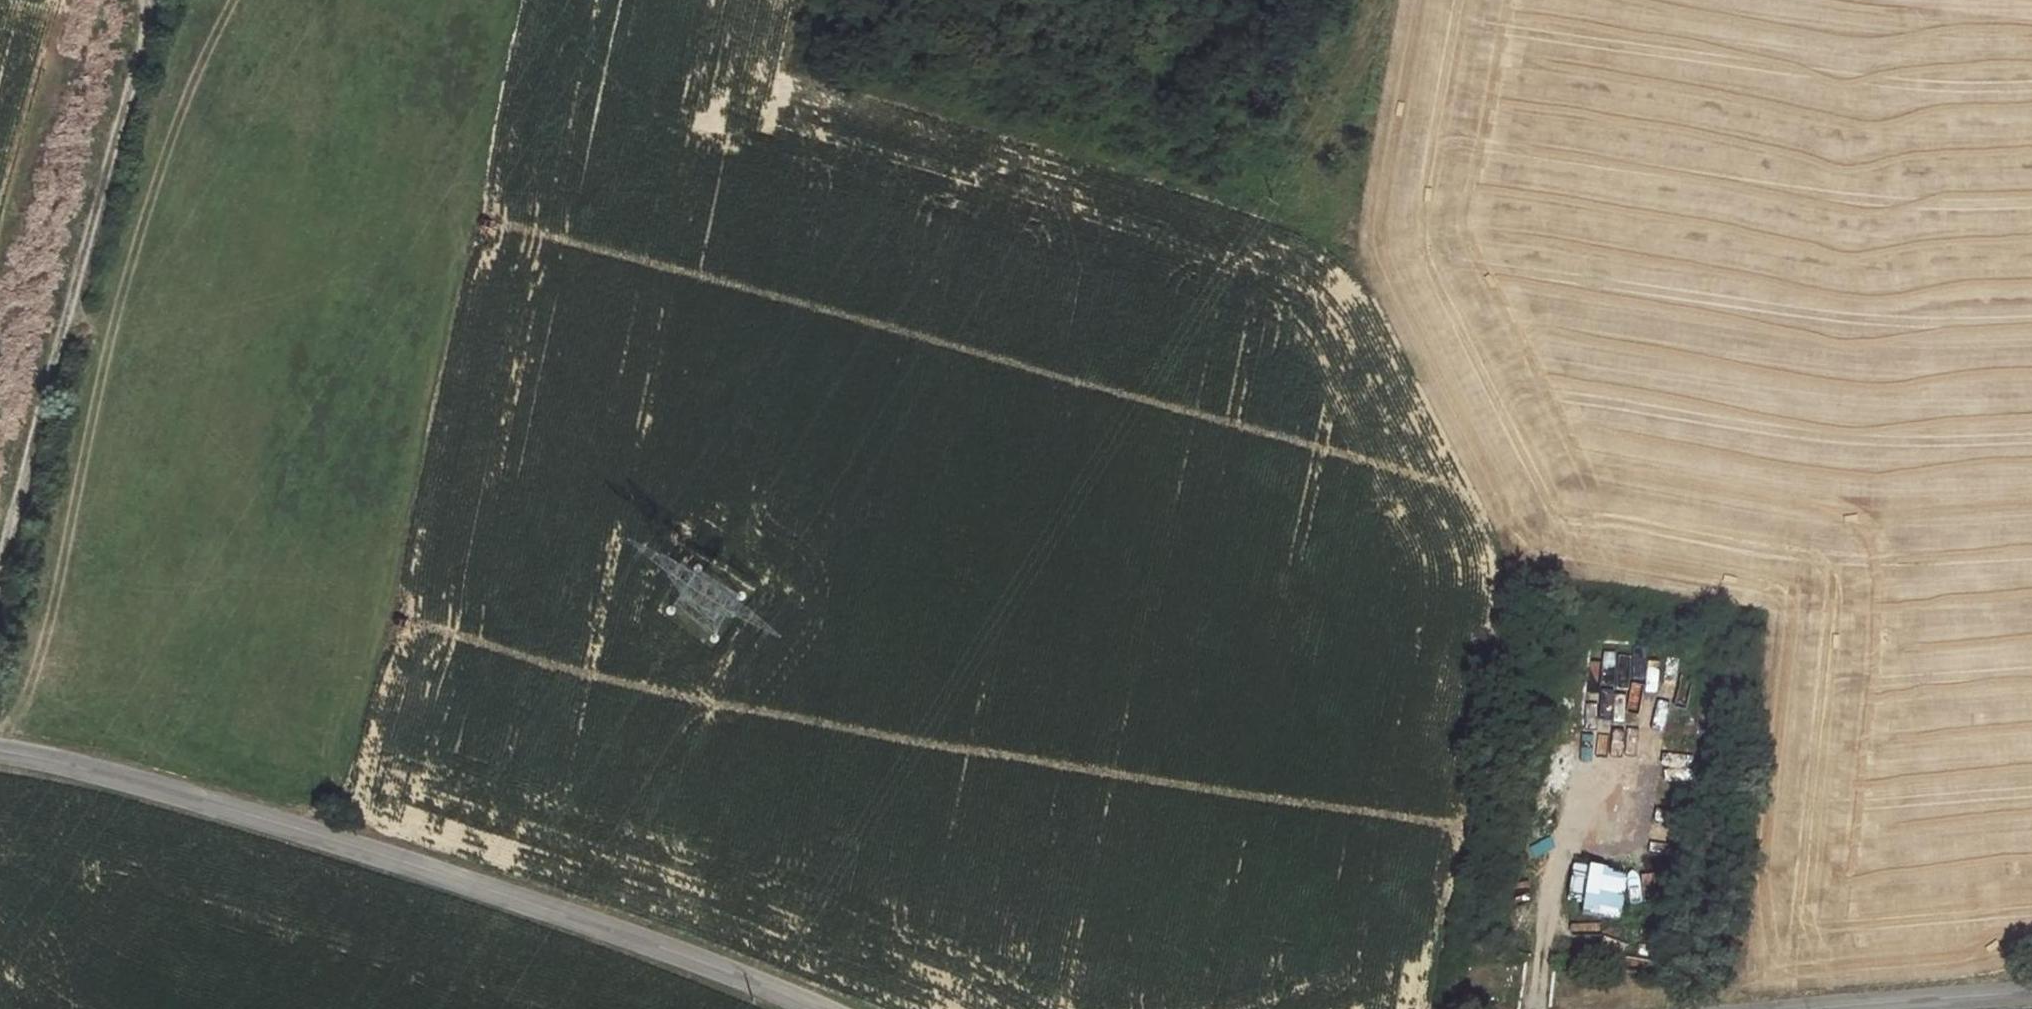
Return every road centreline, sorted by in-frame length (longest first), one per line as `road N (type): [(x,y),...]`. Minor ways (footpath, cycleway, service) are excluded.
road 1 (unclassified): [(0,754),(451,877),(815,1008)]
road 2 (track): [(148,0),(148,42),(0,575)]
road 3 (unclassified): [(1834,1008),(2031,996)]

